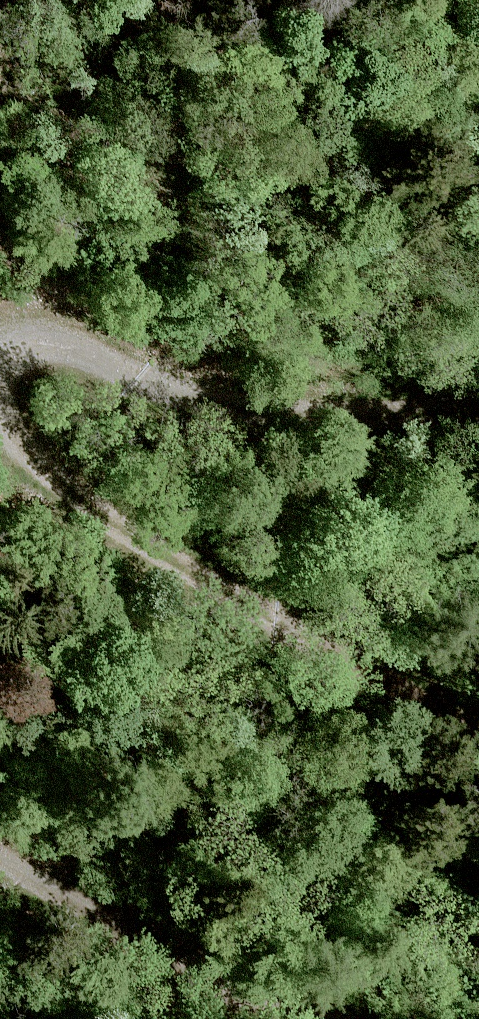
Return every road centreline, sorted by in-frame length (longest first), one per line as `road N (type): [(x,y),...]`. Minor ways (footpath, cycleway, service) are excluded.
road 1 (track): [(0,419),(45,468),(165,566),(478,744)]
road 2 (track): [(478,412),(307,416),(216,406),(119,382),(0,330)]
road 3 (track): [(262,1018),(0,860)]

